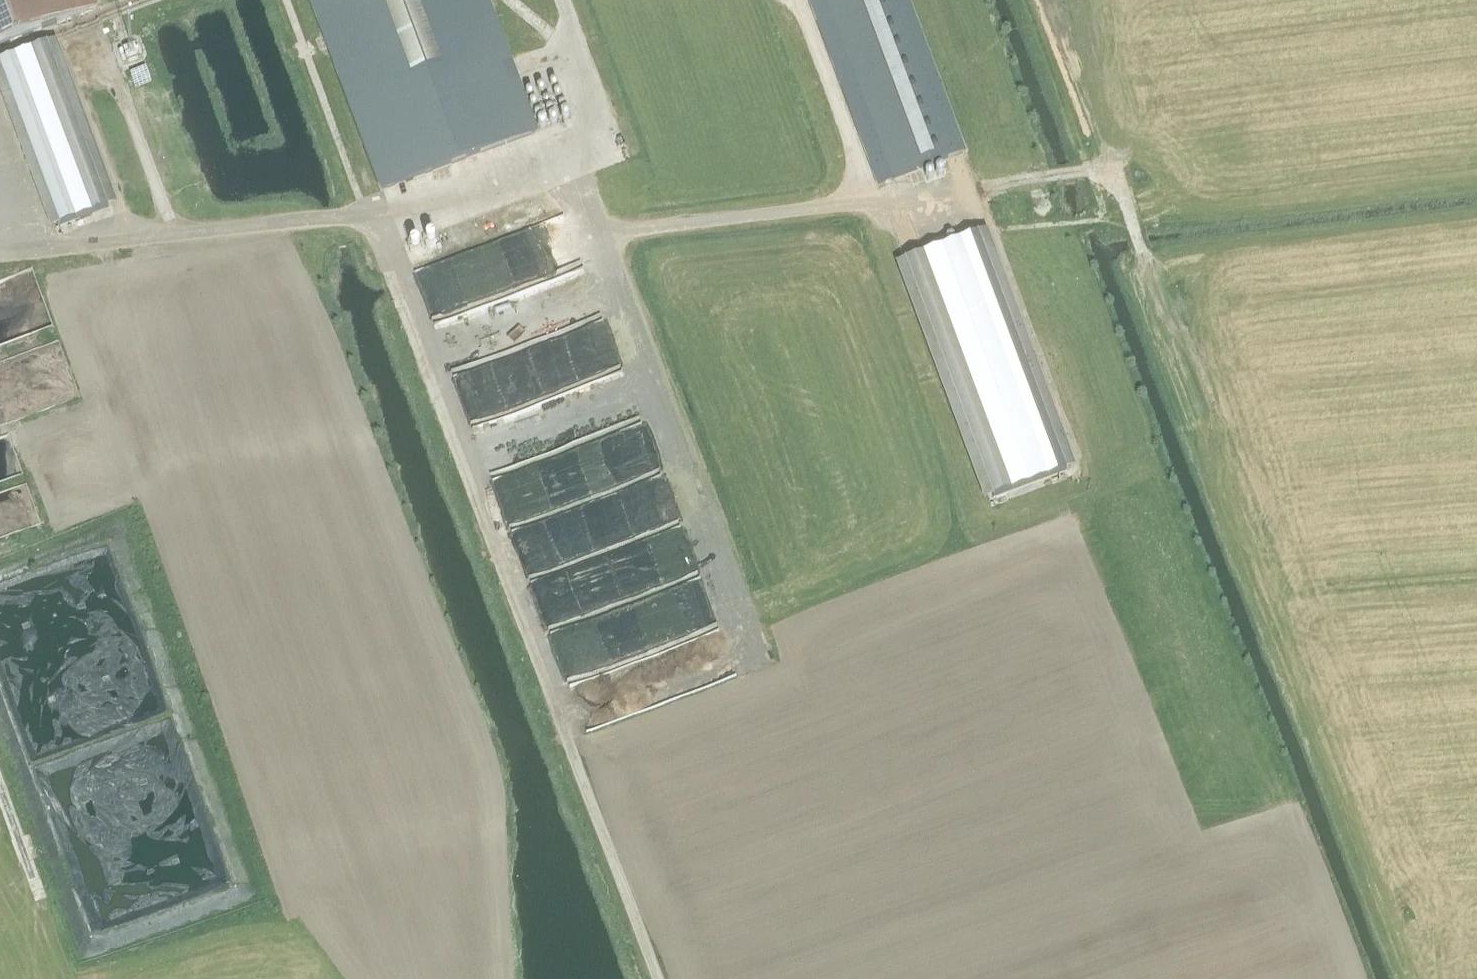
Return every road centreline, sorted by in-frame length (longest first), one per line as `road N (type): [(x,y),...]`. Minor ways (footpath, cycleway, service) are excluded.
road 1 (track): [(371,211),(657,978)]
road 2 (track): [(560,138),(594,234),(1091,172),(1120,186),(1140,242)]

